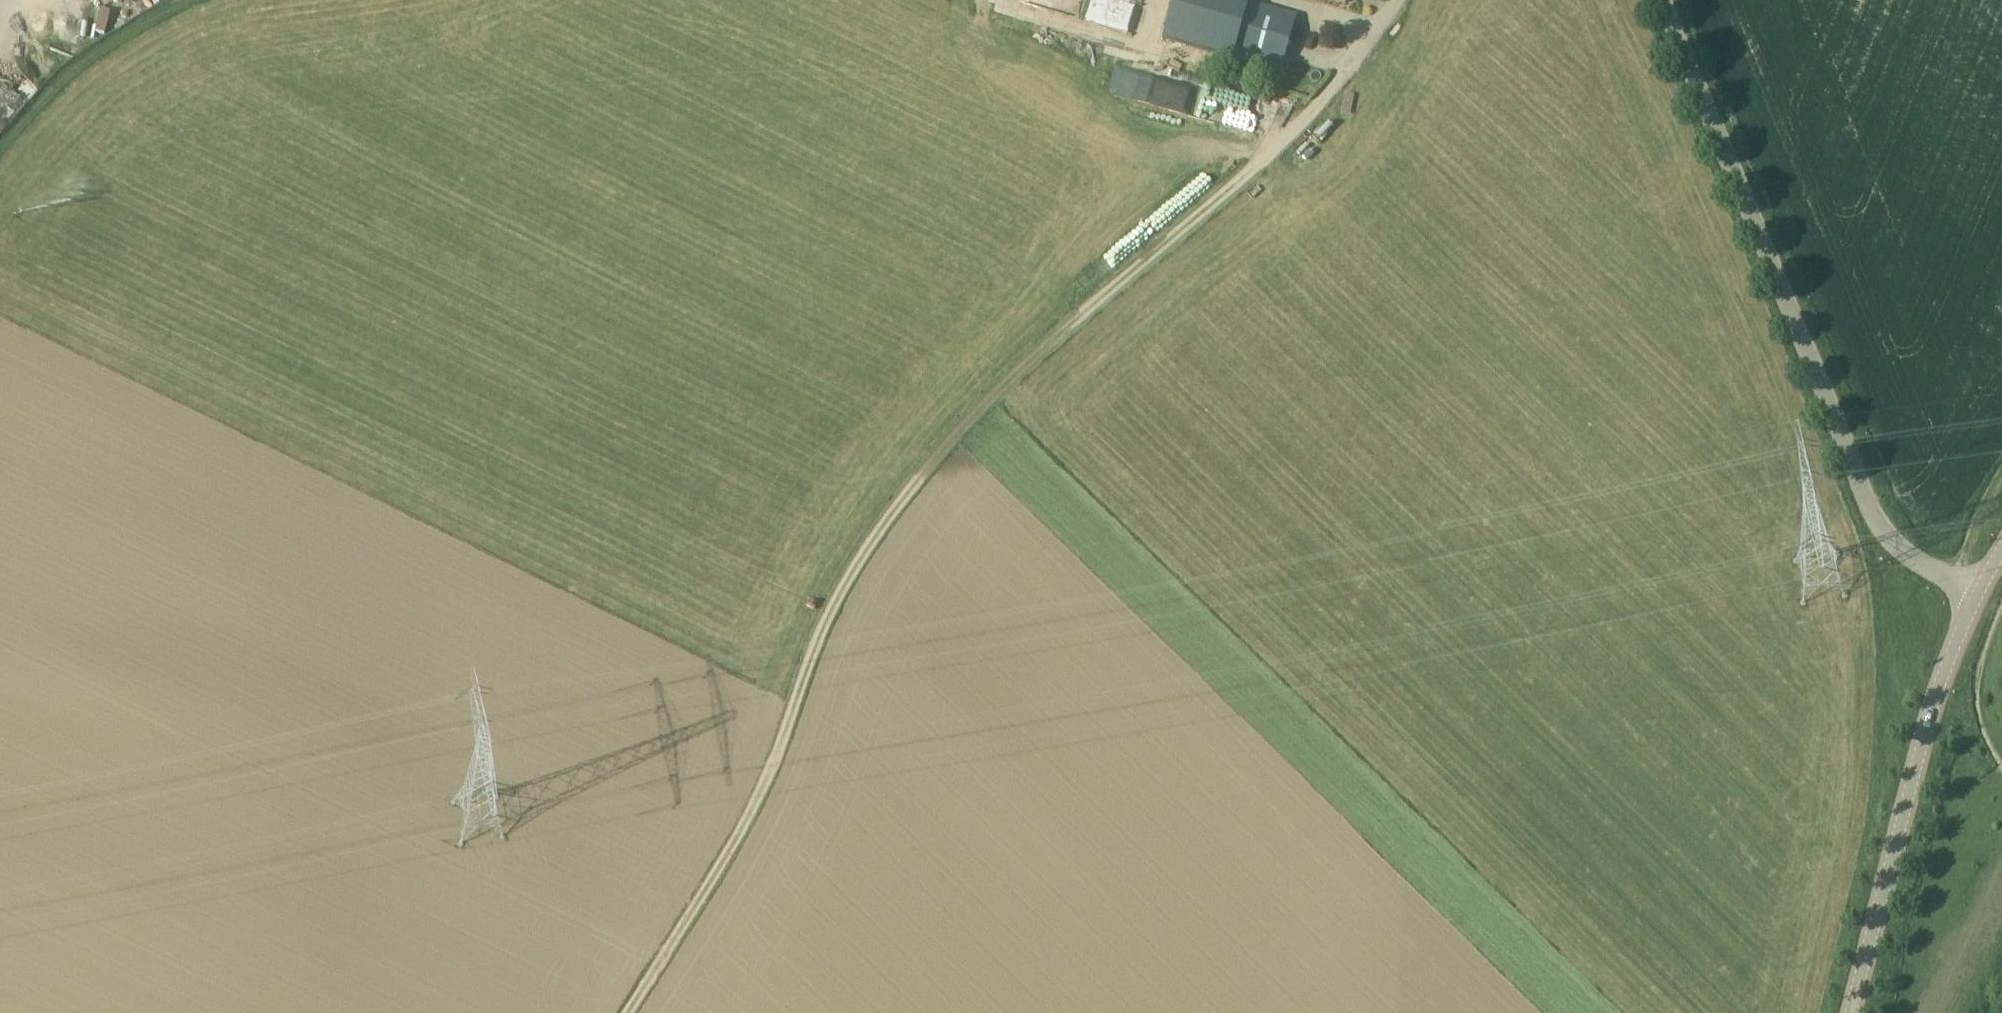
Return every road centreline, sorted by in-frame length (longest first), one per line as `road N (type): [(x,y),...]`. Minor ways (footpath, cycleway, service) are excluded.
road 1 (unclassified): [(1403,0),(1296,144),(925,472),(856,559),(747,826),(632,1012)]
road 2 (unclassified): [(1979,589),(1926,569),(1878,524),(1664,0)]
road 3 (unclassified): [(1852,1012),(1912,778),(1979,589)]
road 4 (track): [(0,142),(58,79),(181,0)]

